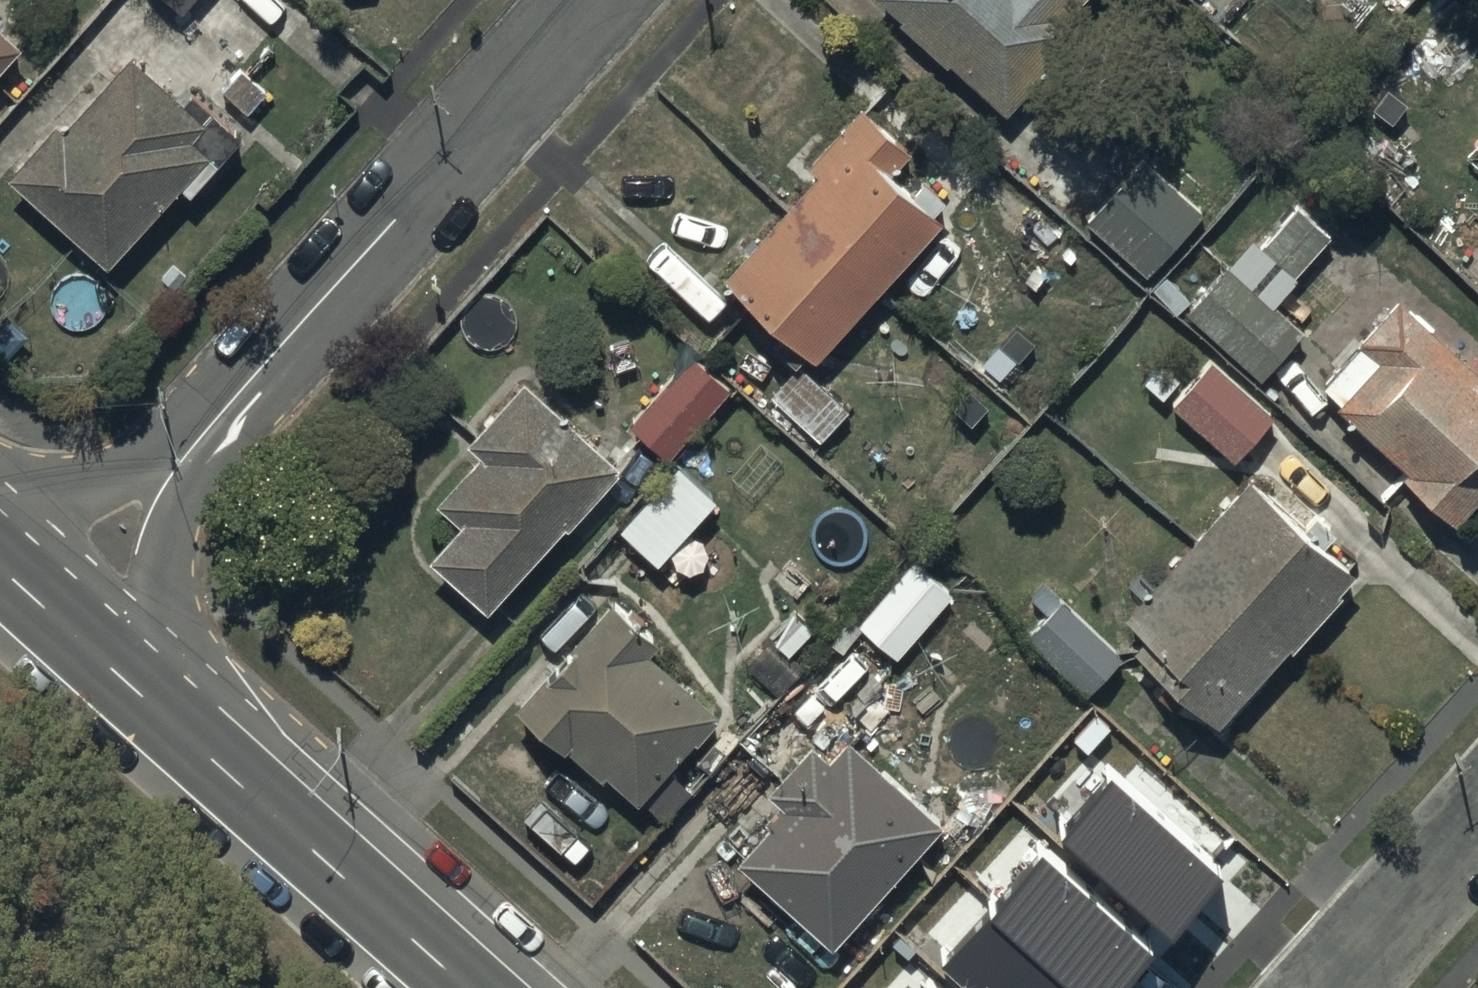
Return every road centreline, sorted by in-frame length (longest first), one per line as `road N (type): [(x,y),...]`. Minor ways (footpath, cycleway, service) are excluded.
road 1 (residential): [(228,406),(596,0)]
road 2 (secondary): [(163,714),(471,987)]
road 3 (residential): [(228,406),(213,464),(172,544),(163,714)]
road 4 (residential): [(0,491),(82,488),(122,474),(228,406)]
road 5 (secondary): [(0,568),(163,714)]
road 6 (residential): [(1334,987),(1477,828)]

